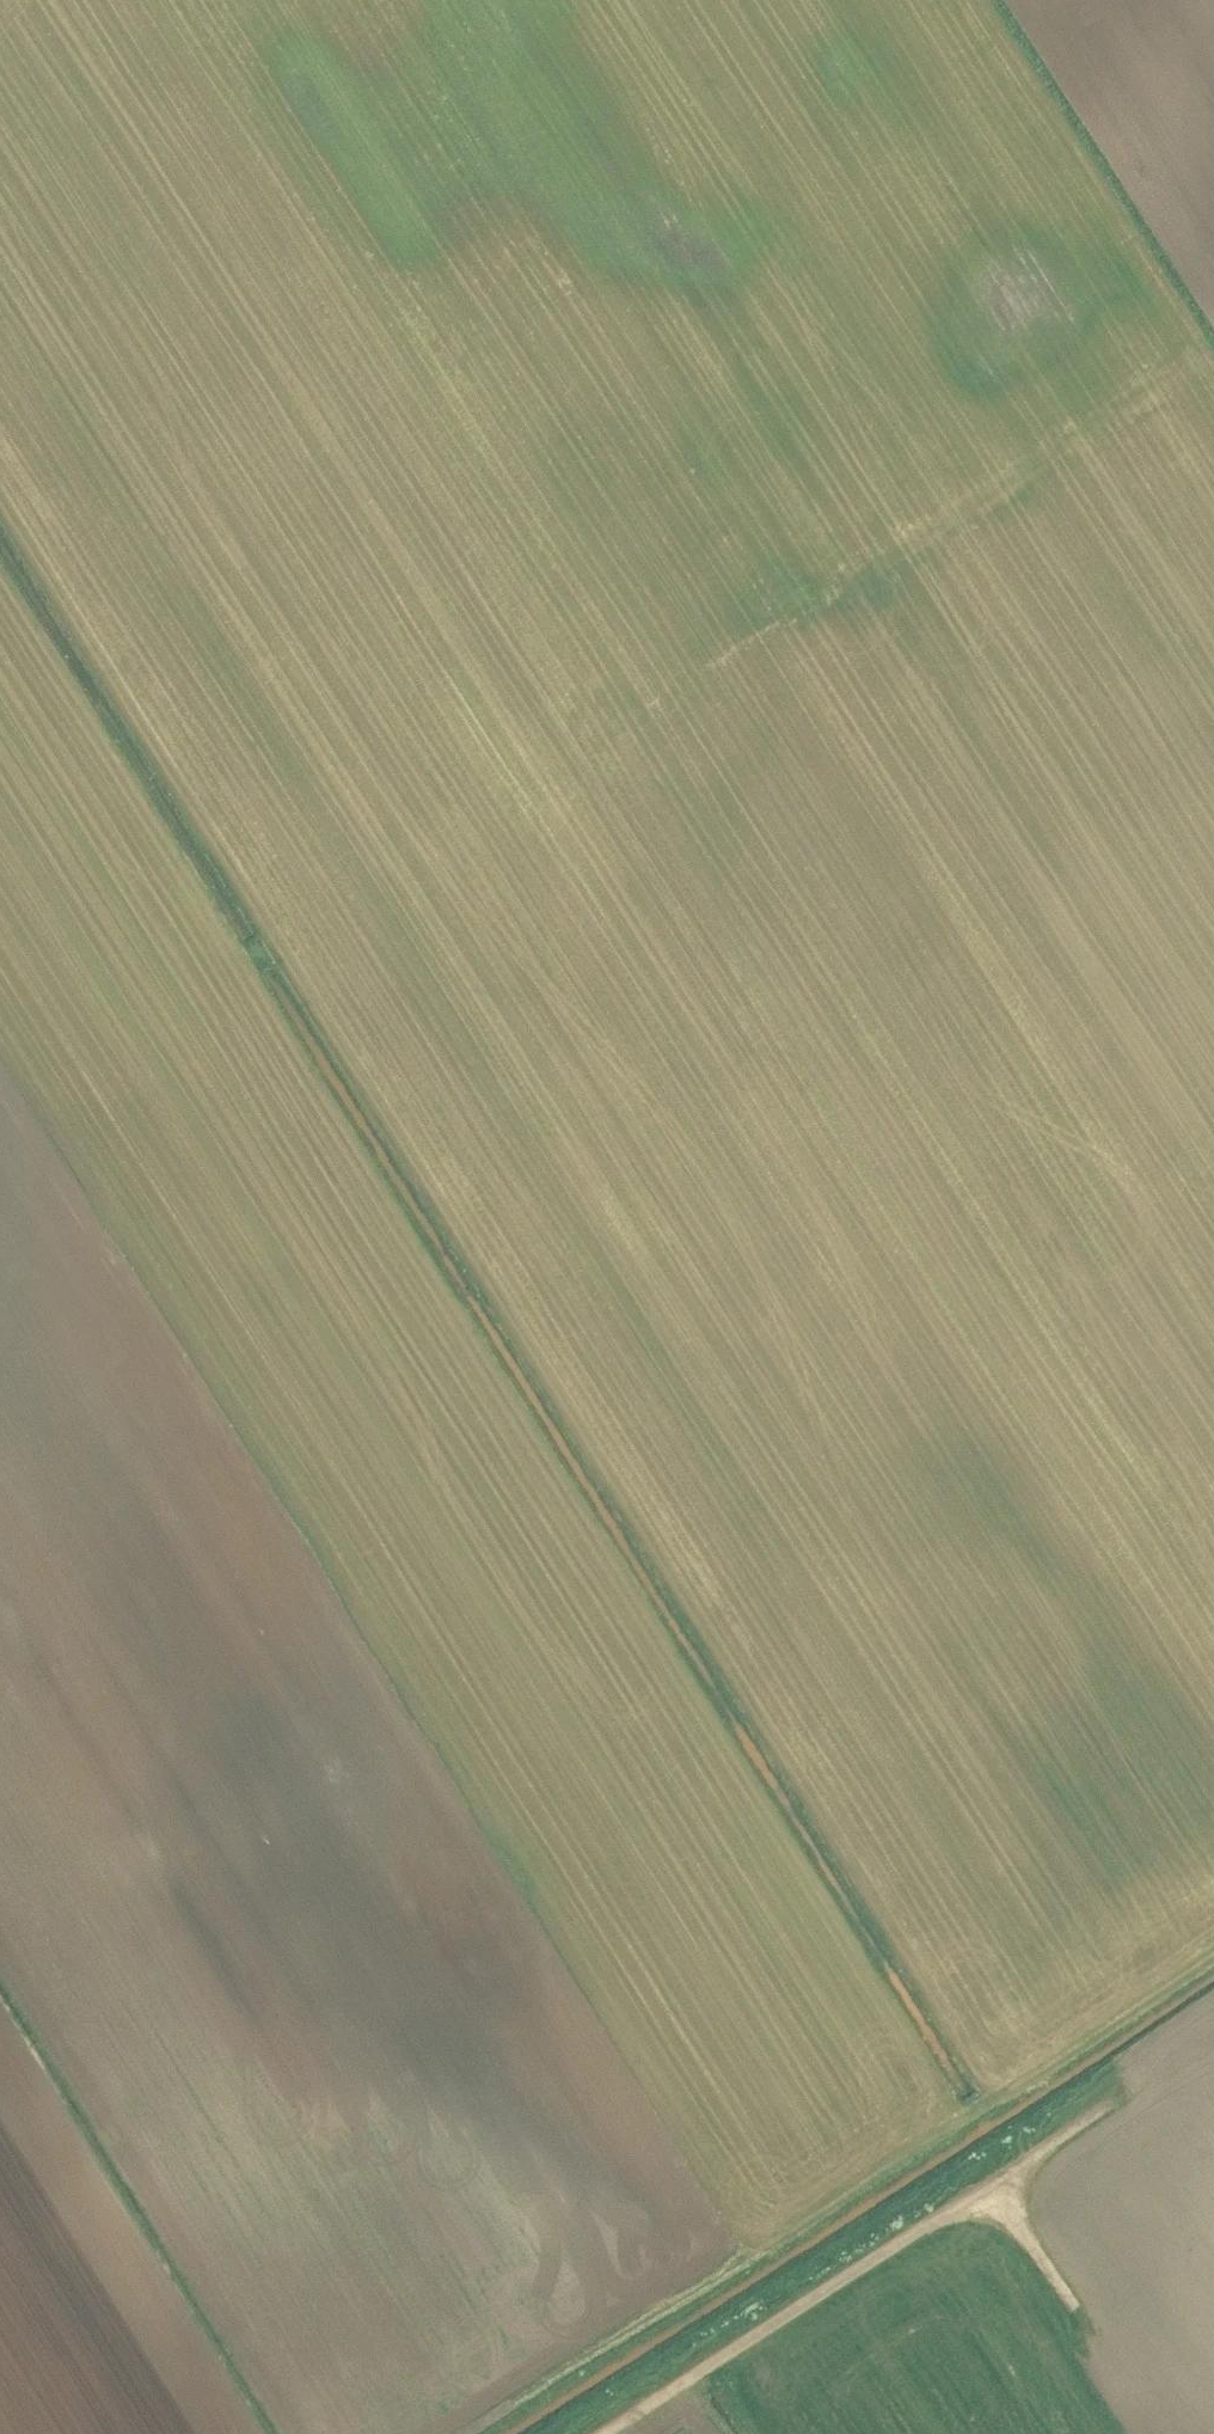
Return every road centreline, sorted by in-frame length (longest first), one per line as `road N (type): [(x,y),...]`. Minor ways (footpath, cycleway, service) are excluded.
road 1 (track): [(606,2433),(1106,2107)]

